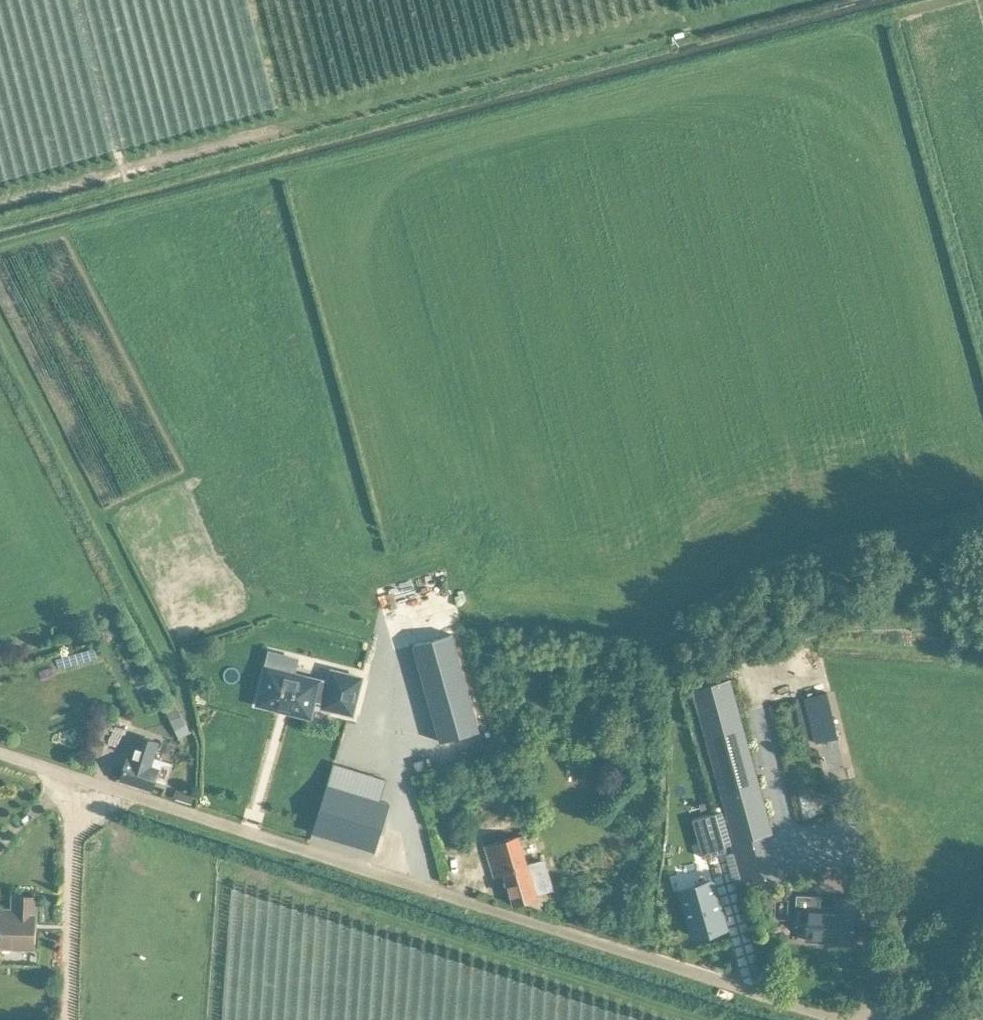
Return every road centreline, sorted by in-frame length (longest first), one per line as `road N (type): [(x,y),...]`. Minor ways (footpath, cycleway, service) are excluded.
road 1 (unclassified): [(854,1019),(0,752)]

